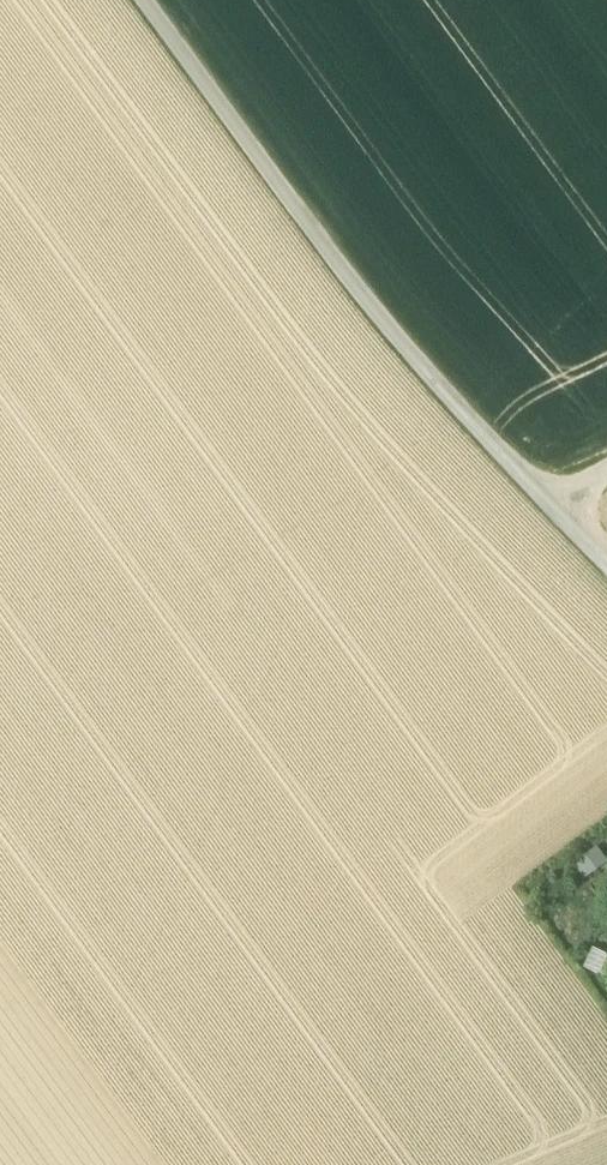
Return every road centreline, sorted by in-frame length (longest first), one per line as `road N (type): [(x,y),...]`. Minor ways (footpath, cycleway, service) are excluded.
road 1 (unclassified): [(145,0),(383,319),(606,561)]

